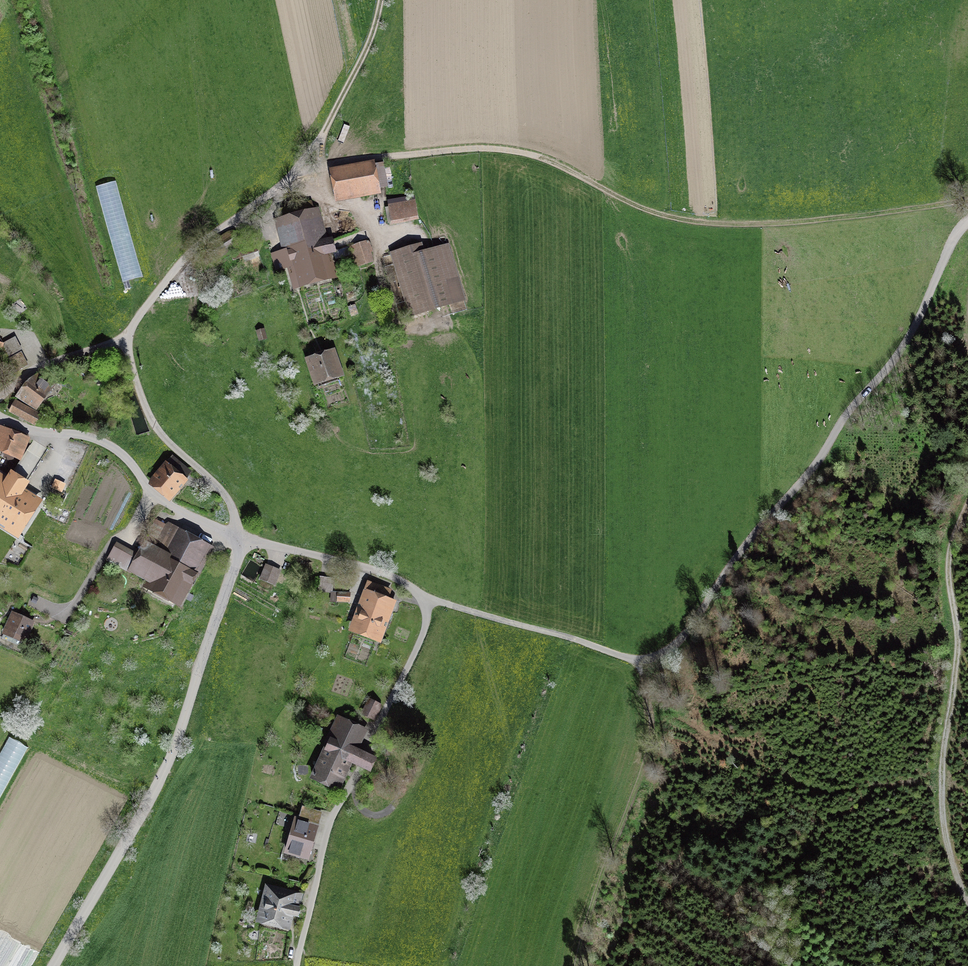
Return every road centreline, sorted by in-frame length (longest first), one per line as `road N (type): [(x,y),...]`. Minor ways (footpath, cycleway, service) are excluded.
road 1 (track): [(389,156),(518,152),(567,168),(641,210),(708,230),(809,228),(967,208)]
road 2 (track): [(639,662),(681,641),(743,550),(912,342),(927,299),(967,230)]
road 3 (unclassified): [(54,965),(172,753),(238,537)]
road 4 (track): [(967,902),(947,845),(942,777),(957,642),(949,561),(967,508)]
road 5 (track): [(422,596),(424,631),(331,819),(297,965)]
road 6 (unclassified): [(126,341),(191,252),(306,162),(389,156)]
road 7 (unclassified): [(238,537),(163,501),(101,440),(0,418)]
road 8 (unclassified): [(126,341),(152,420),(222,490),(238,537)]
road 9 (track): [(422,596),(639,662)]
road 10 (unclassified): [(238,537),(369,568),(422,596)]
road 11 (track): [(380,0),(367,47),(306,162)]
road 12 (unclassified): [(0,397),(44,365),(126,341)]

